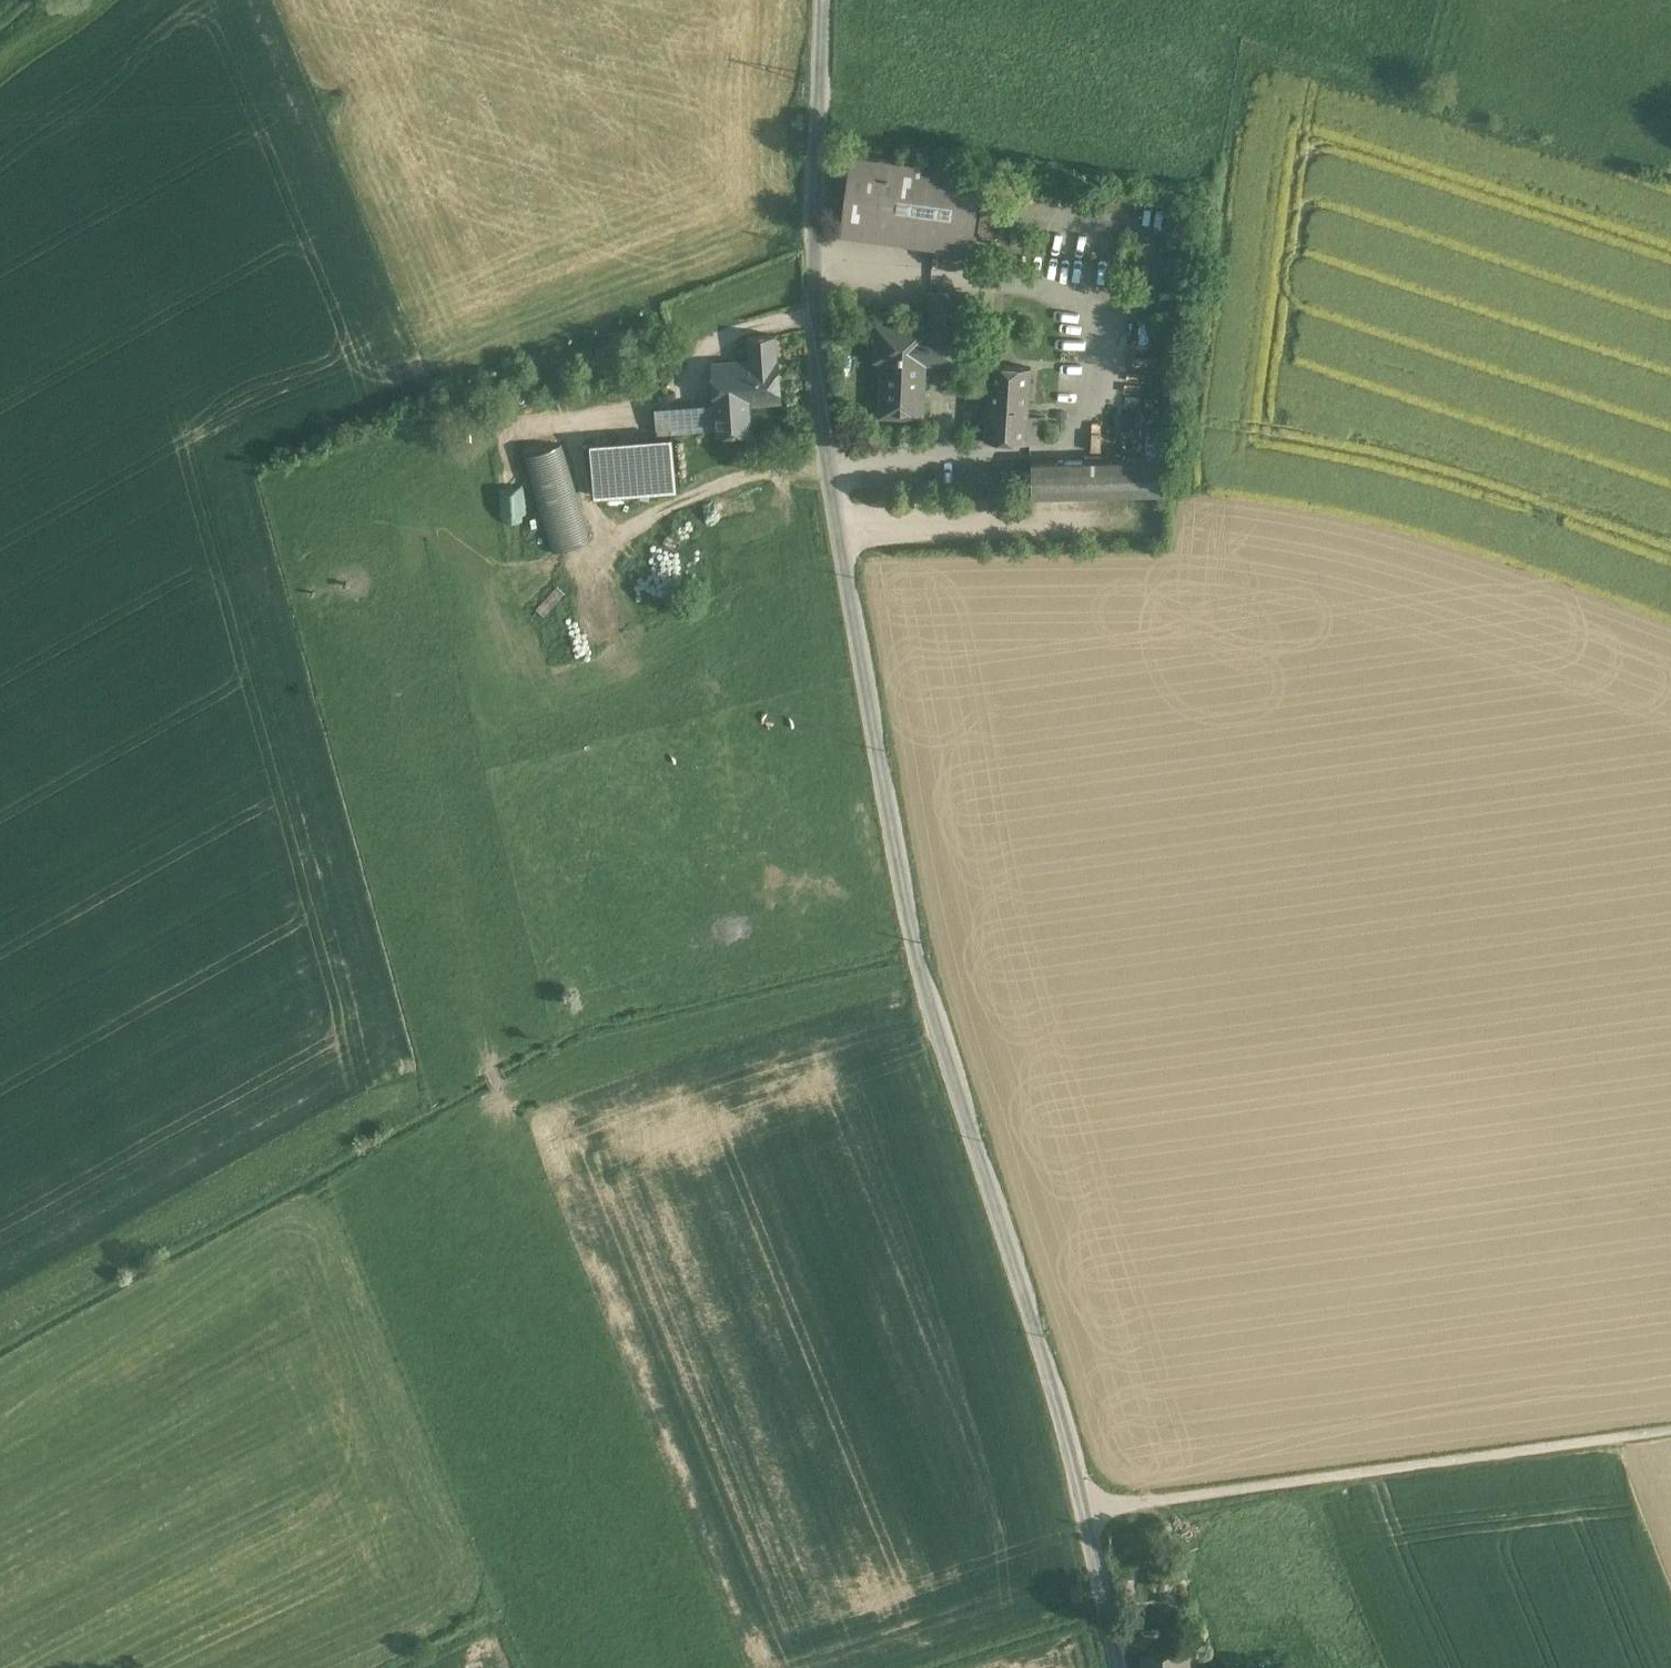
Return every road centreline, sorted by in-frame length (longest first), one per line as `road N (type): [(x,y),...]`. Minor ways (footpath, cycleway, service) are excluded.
road 1 (unclassified): [(831,0),(824,327),(841,504),(924,956),(1051,1356),(1123,1667)]
road 2 (track): [(1087,1507),(1670,1433)]

